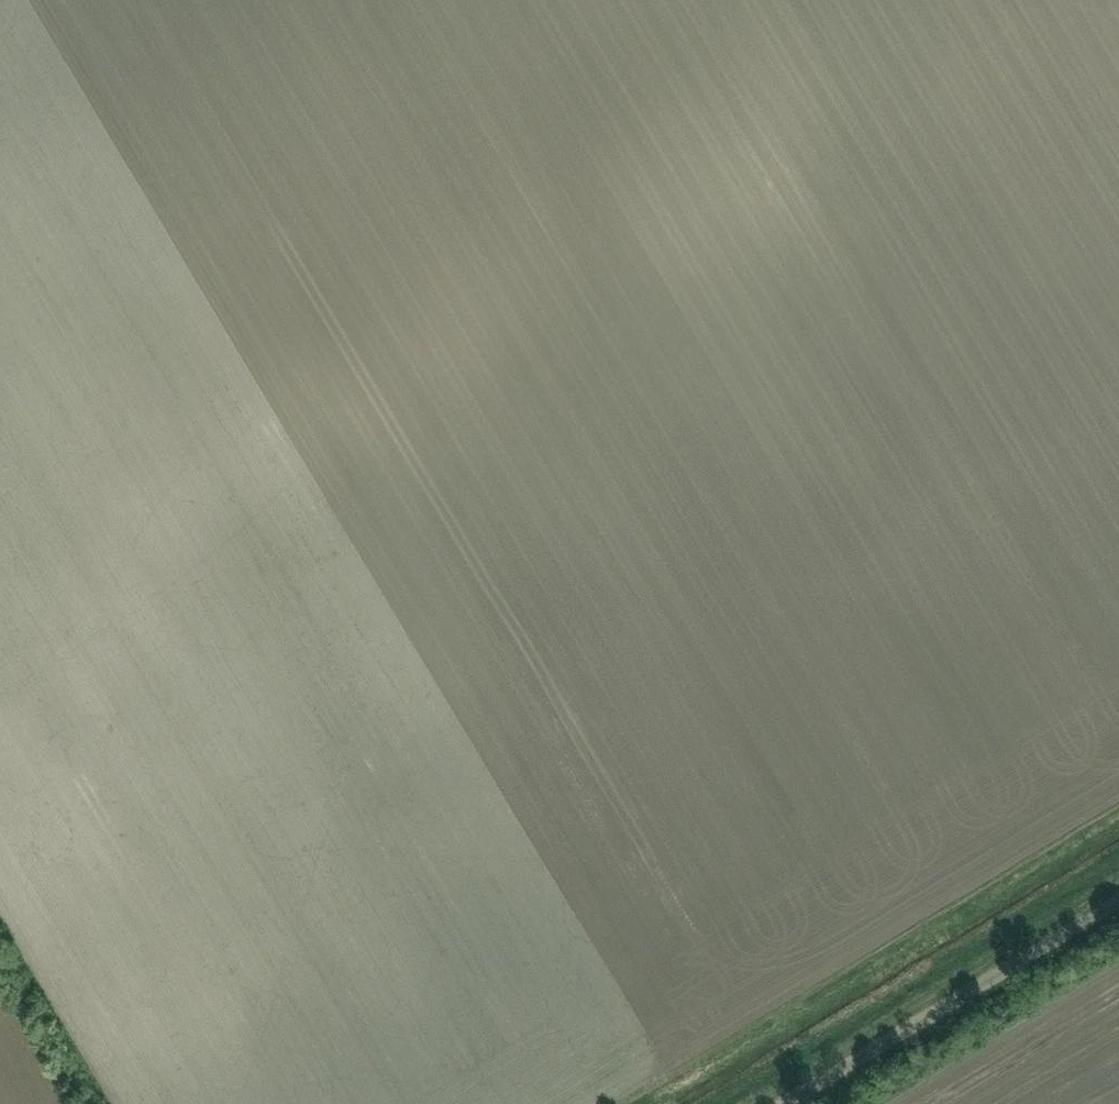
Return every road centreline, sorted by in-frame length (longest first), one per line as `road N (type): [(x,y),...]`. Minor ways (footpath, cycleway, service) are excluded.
road 1 (residential): [(789,1103),(1118,903)]

